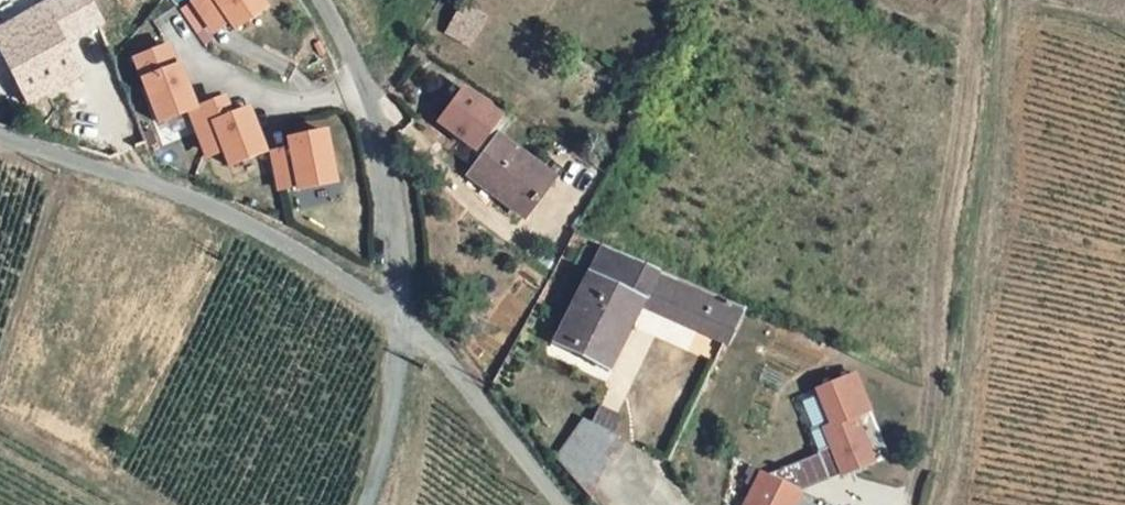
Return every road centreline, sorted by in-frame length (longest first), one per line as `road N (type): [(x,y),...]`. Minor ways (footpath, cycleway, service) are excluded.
road 1 (track): [(905,504),(922,456),(939,256),(975,0)]
road 2 (unclassified): [(401,321),(273,237),(0,129)]
road 3 (unclassified): [(401,321),(357,94),(312,0)]
road 4 (residential): [(557,504),(441,359),(401,321)]
road 5 (unclassified): [(361,504),(382,447),(401,321)]

